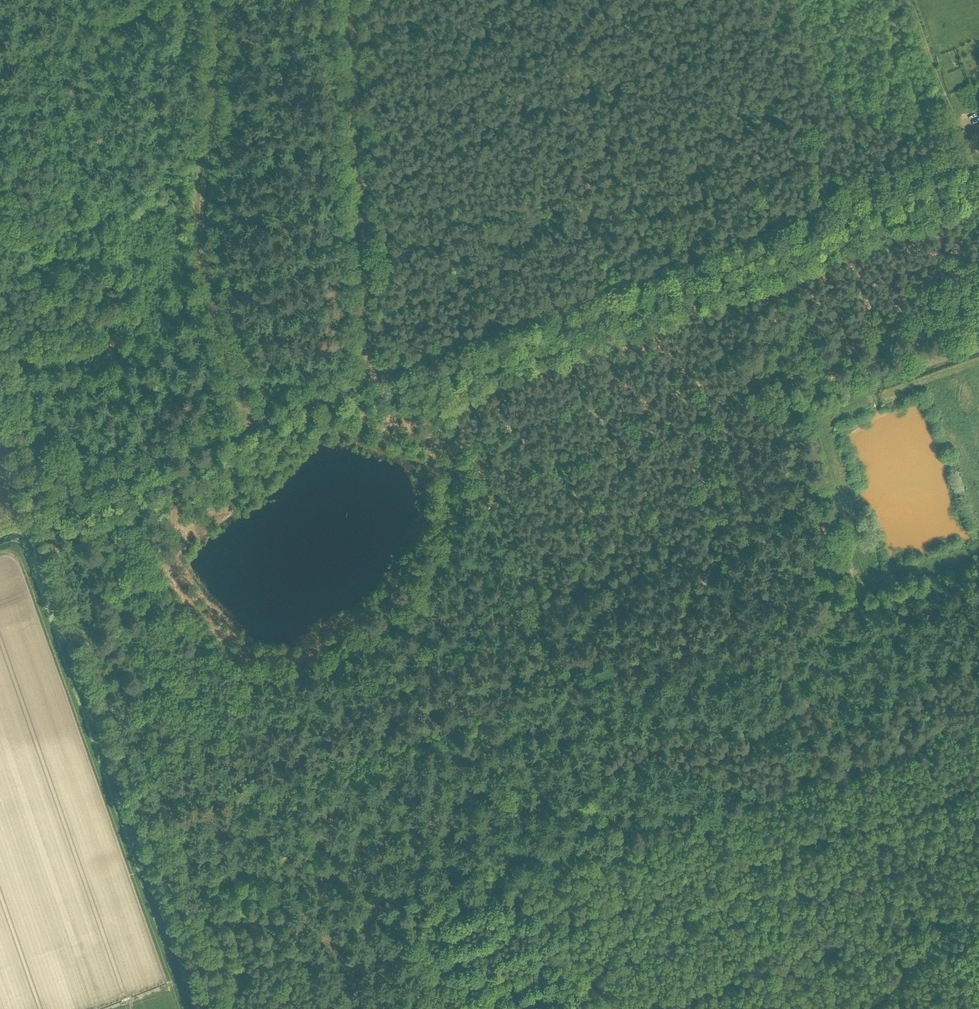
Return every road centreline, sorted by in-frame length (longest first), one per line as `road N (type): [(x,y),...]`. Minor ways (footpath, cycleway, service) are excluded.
road 1 (track): [(0,519),(829,205),(978,160)]
road 2 (track): [(978,654),(916,680),(825,696),(731,748),(673,745),(644,755),(483,824)]
road 3 (track): [(208,0),(185,230),(206,321),(262,436)]
road 4 (track): [(483,824),(284,887),(190,869)]
road 5 (track): [(483,824),(617,1008)]
road 6 (track): [(874,1008),(978,894)]

